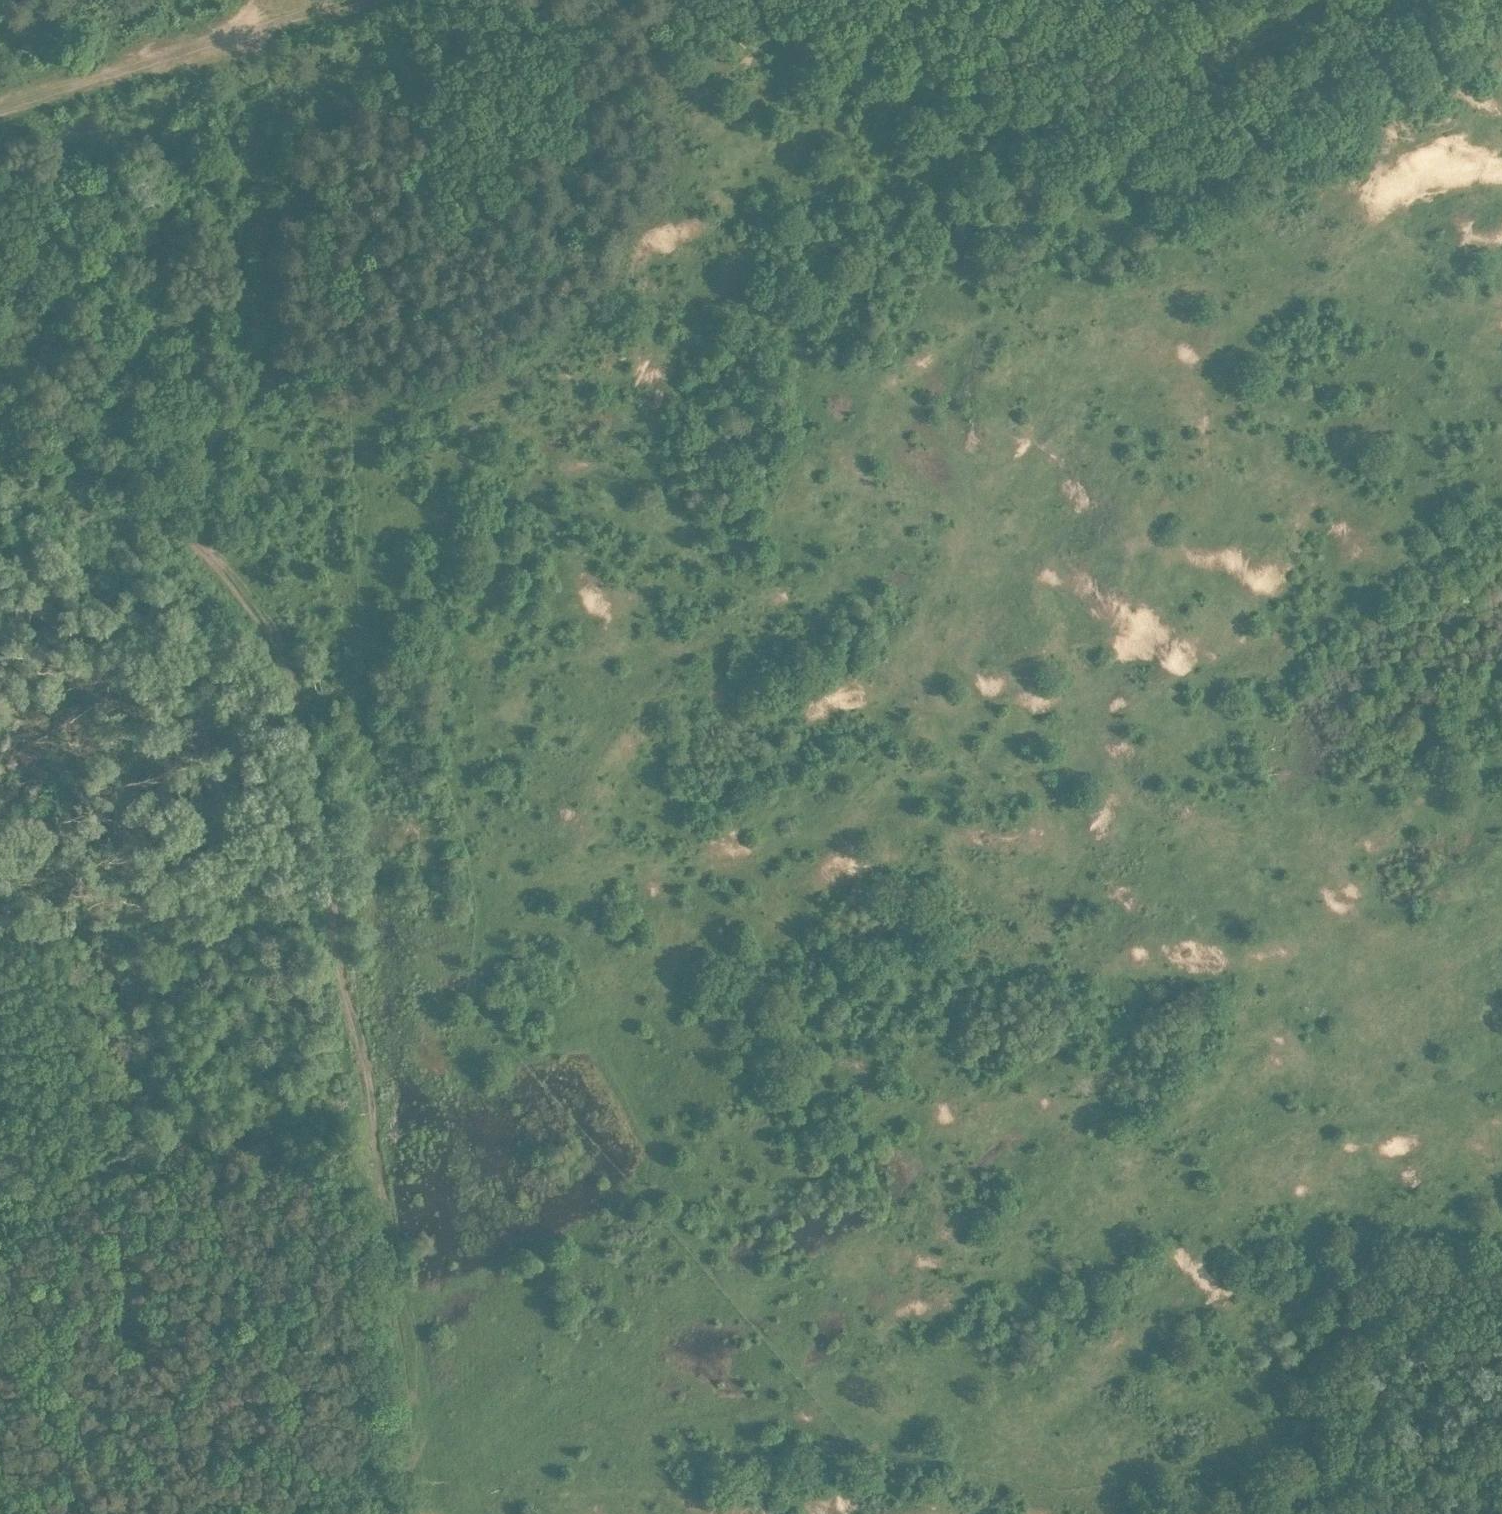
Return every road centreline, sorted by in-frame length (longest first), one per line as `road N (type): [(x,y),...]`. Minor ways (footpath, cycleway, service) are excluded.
road 1 (track): [(0,104),(364,0)]

